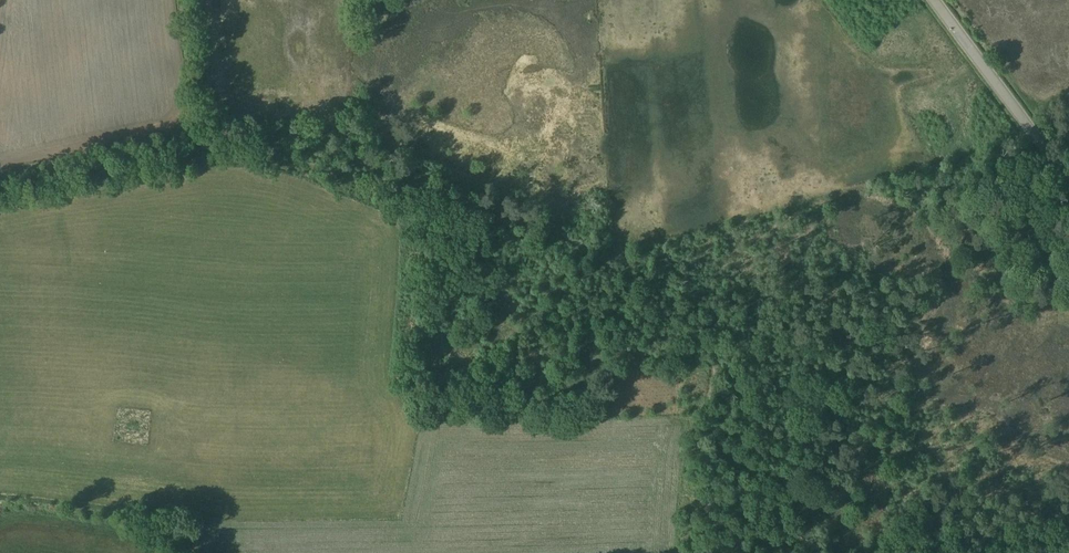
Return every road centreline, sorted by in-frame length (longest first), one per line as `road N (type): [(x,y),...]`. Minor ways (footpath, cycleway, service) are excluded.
road 1 (unclassified): [(1068,179),(935,0)]

